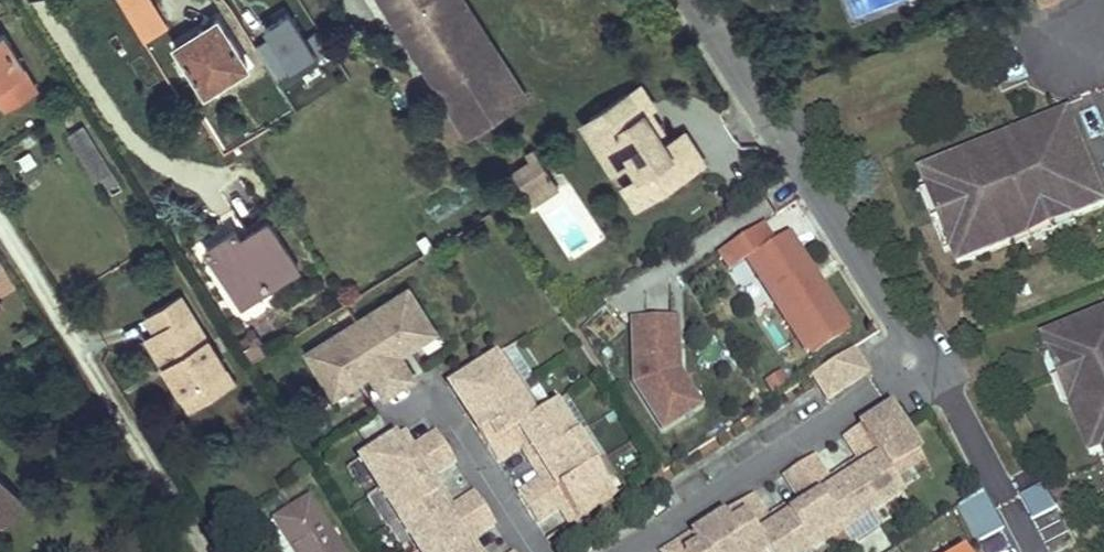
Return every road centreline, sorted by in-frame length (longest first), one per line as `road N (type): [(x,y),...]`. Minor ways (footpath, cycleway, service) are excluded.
road 1 (residential): [(700,0),(929,356)]
road 2 (residential): [(929,356),(622,551)]
road 3 (residential): [(929,356),(1038,551)]
road 4 (residential): [(528,551),(429,400)]

